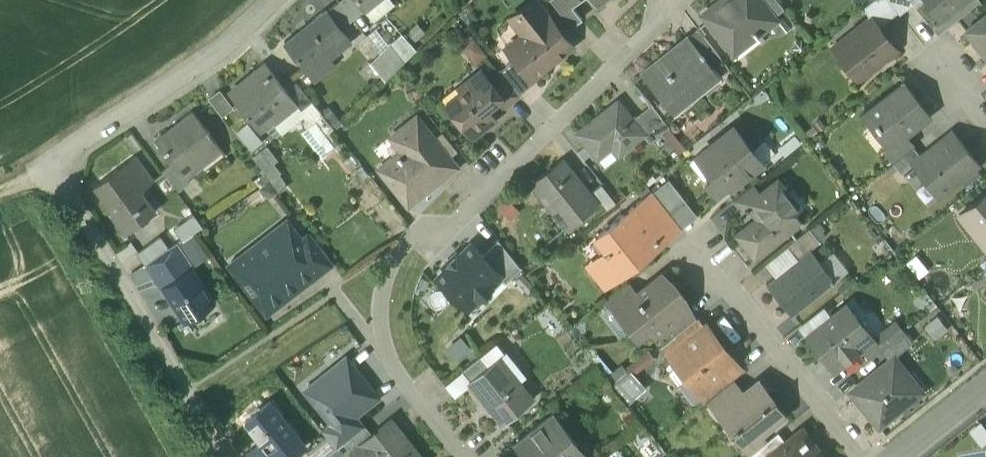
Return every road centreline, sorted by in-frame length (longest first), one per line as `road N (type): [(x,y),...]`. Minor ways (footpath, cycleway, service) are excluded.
road 1 (residential): [(461,456),(378,346),(385,277),(670,0)]
road 2 (residential): [(54,162),(227,456)]
road 3 (residential): [(54,162),(222,52),(275,0)]
road 4 (residential): [(870,456),(707,255)]

